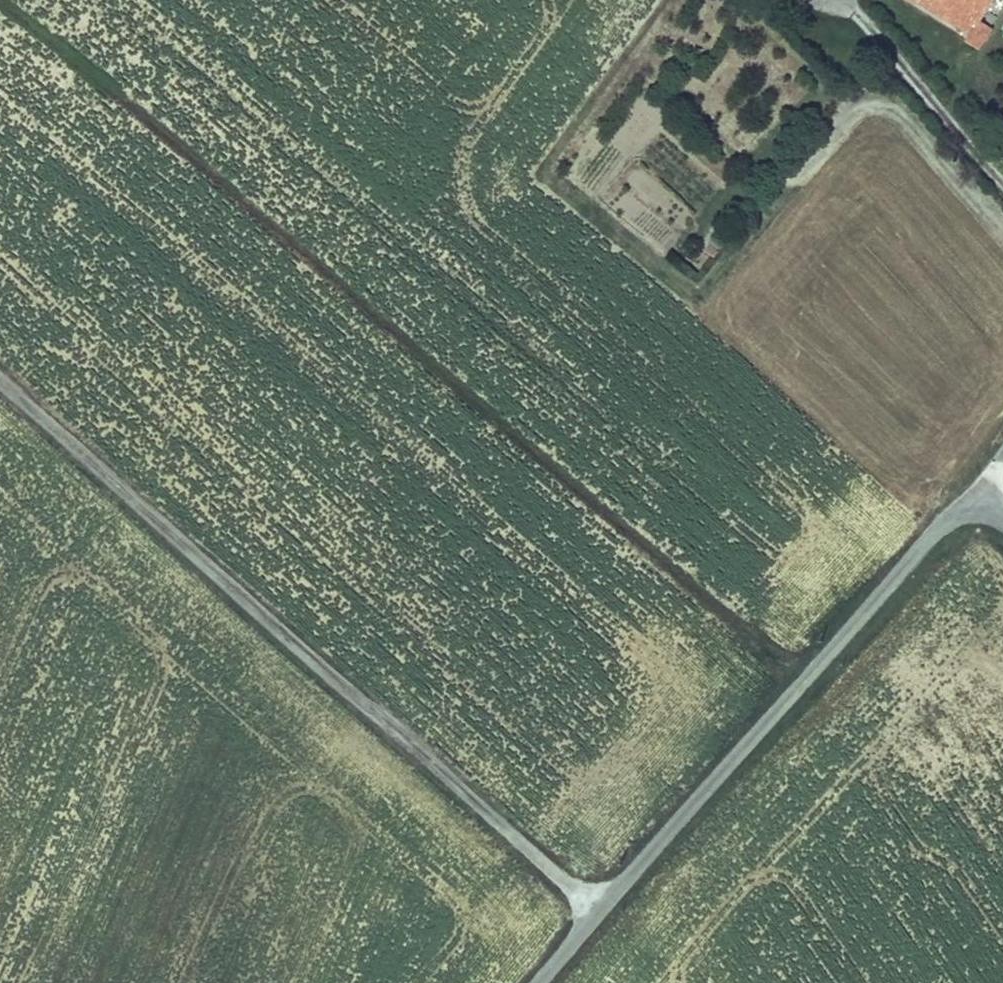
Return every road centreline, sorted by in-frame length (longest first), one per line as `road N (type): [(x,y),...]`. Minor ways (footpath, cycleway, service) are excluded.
road 1 (track): [(0,383),(597,915)]
road 2 (unclassified): [(1002,524),(979,513),(945,523),(538,982)]

